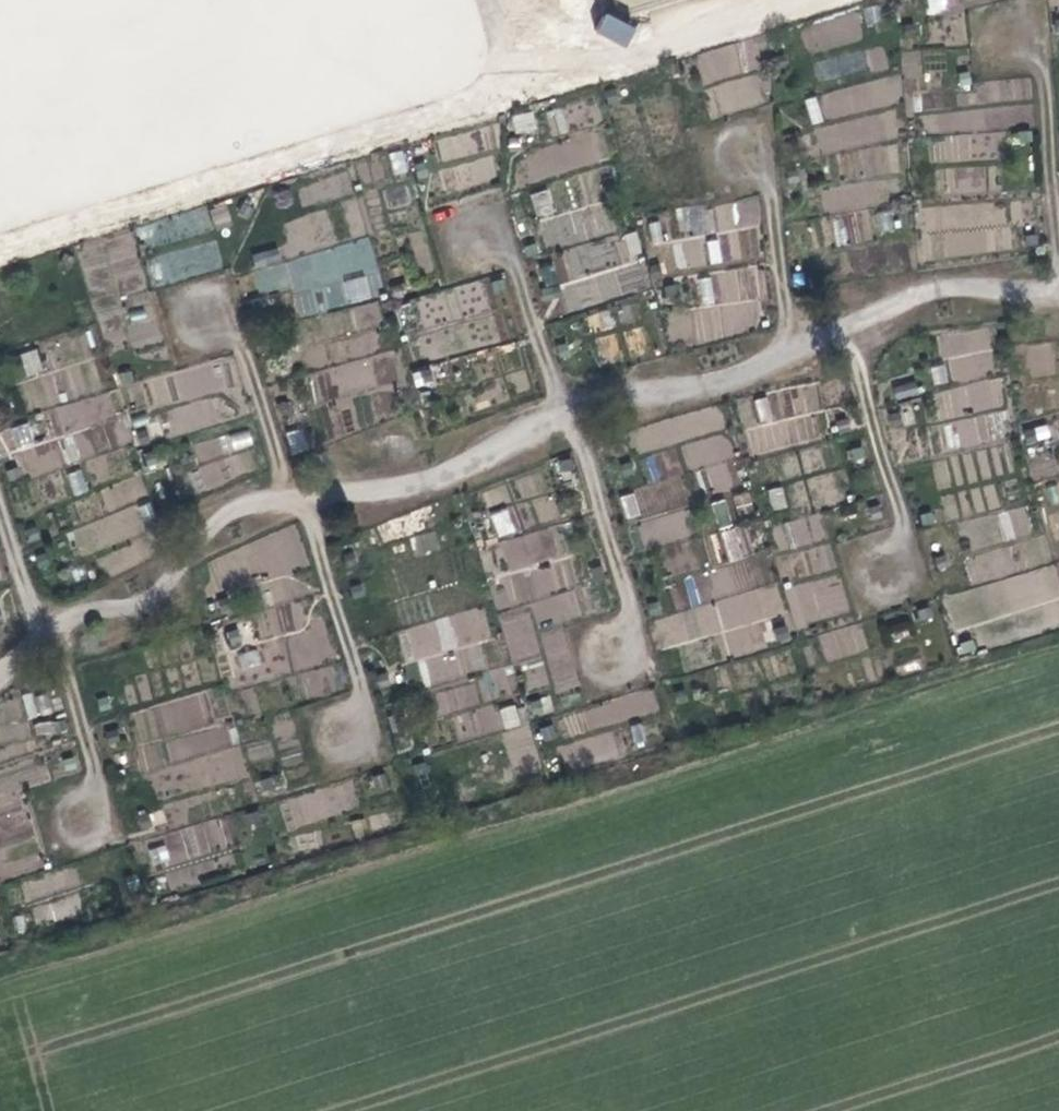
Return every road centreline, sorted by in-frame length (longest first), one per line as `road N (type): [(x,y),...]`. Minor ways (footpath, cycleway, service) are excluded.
road 1 (track): [(1058,292),(978,283),(920,296),(730,379),(554,414),(456,471),(382,489),(246,504),(155,596),(133,609),(97,608),(65,622),(0,674)]

